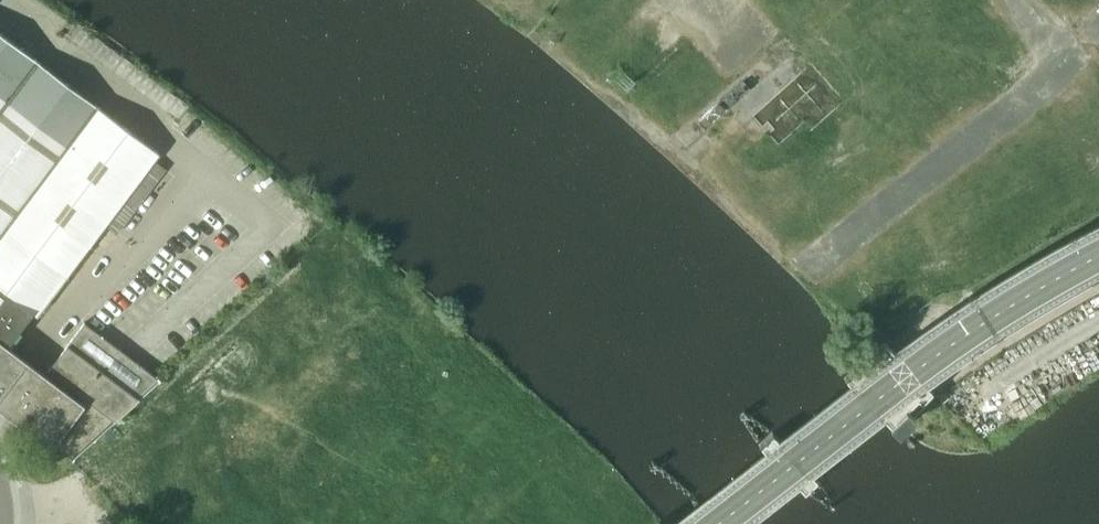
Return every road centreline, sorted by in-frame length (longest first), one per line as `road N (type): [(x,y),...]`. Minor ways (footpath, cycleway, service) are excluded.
road 1 (track): [(1098,283),(972,362)]

